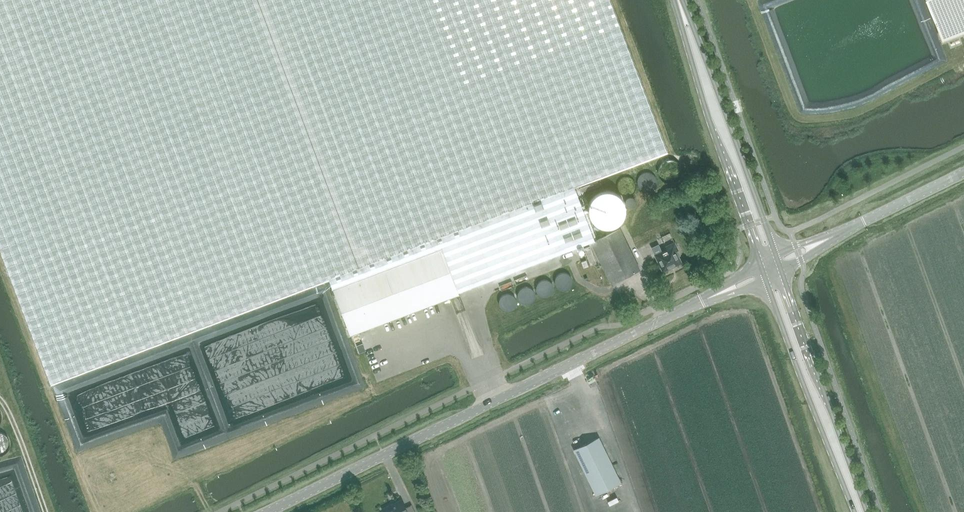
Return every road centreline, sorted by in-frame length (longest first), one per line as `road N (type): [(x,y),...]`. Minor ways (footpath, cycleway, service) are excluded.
road 1 (unclassified): [(270,511),(775,265)]
road 2 (tertiary): [(775,265),(677,0)]
road 3 (tertiary): [(862,511),(775,265)]
road 4 (unclassified): [(775,265),(963,172)]
road 5 (track): [(0,398),(46,511)]

